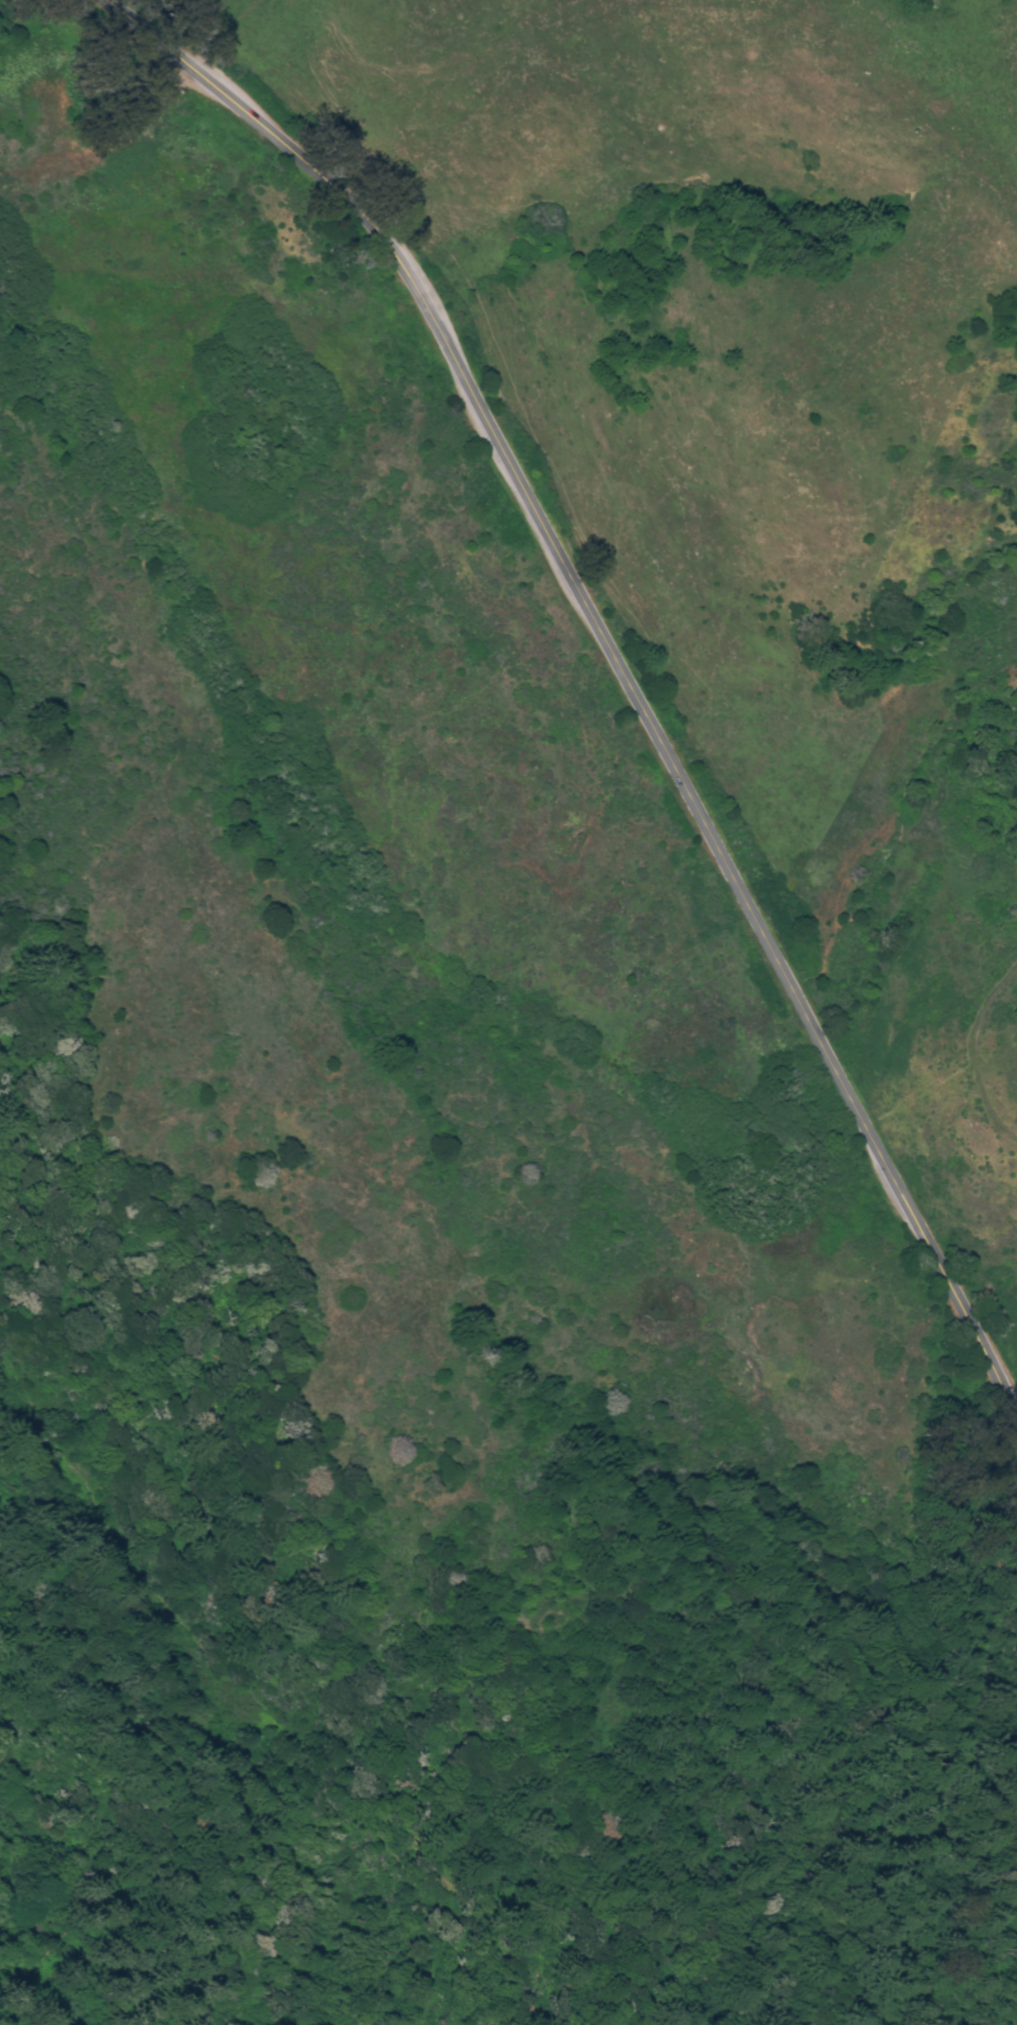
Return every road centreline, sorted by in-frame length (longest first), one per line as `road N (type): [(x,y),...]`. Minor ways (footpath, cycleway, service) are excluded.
road 1 (primary): [(1016,1439),(983,1350),(389,240),(344,193),(105,0)]

